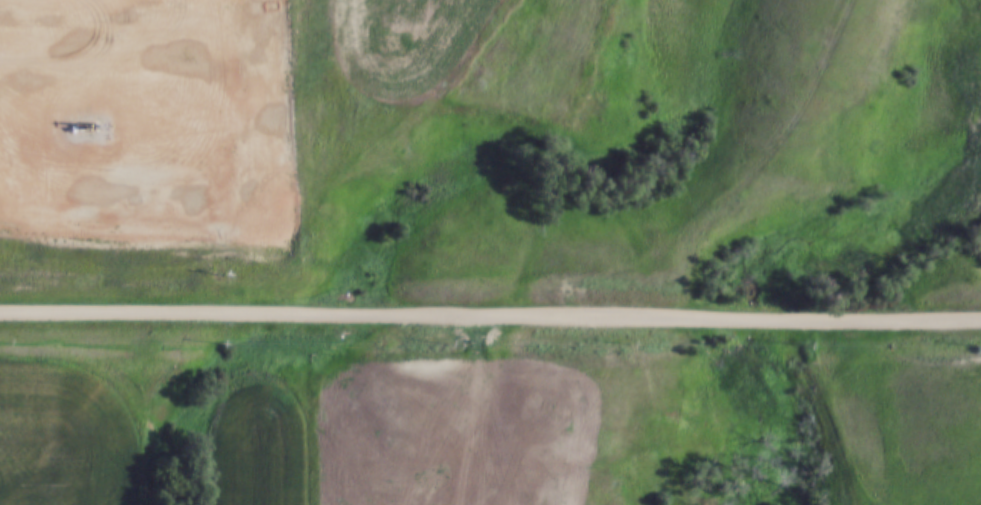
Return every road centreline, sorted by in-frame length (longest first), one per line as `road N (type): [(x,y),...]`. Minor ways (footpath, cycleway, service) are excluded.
road 1 (residential): [(980,322),(0,313)]

